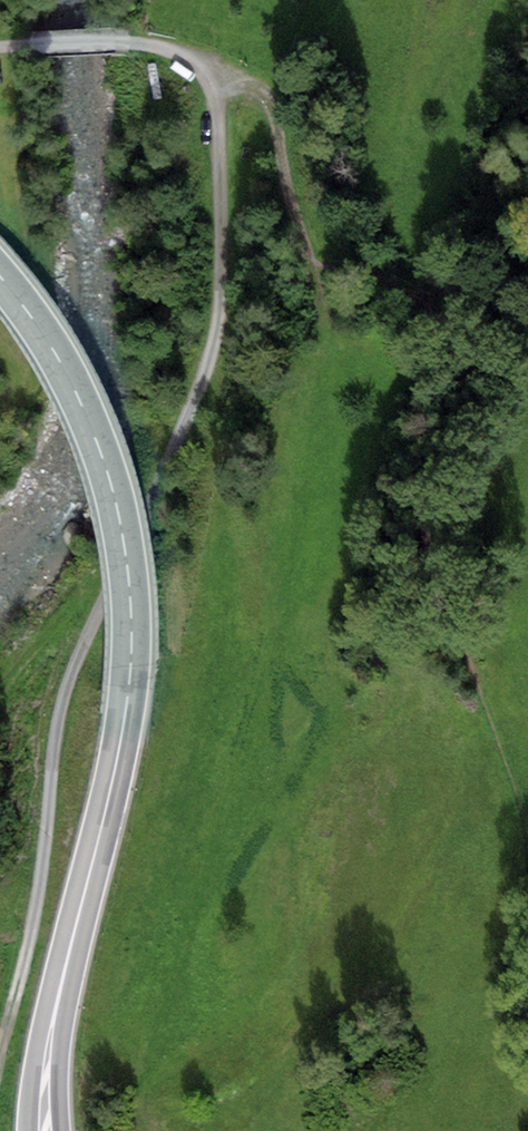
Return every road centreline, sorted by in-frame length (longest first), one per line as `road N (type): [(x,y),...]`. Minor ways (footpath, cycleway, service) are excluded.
road 1 (track): [(0,1080),(70,674),(98,606),(167,483),(214,366),(227,278),(208,67)]
road 2 (secondary): [(0,278),(56,357),(94,438),(123,541),(130,607),(123,725),(53,1017),(43,1130)]
road 3 (track): [(208,67),(271,95),(277,161),(317,264)]
road 4 (track): [(0,45),(122,42)]

